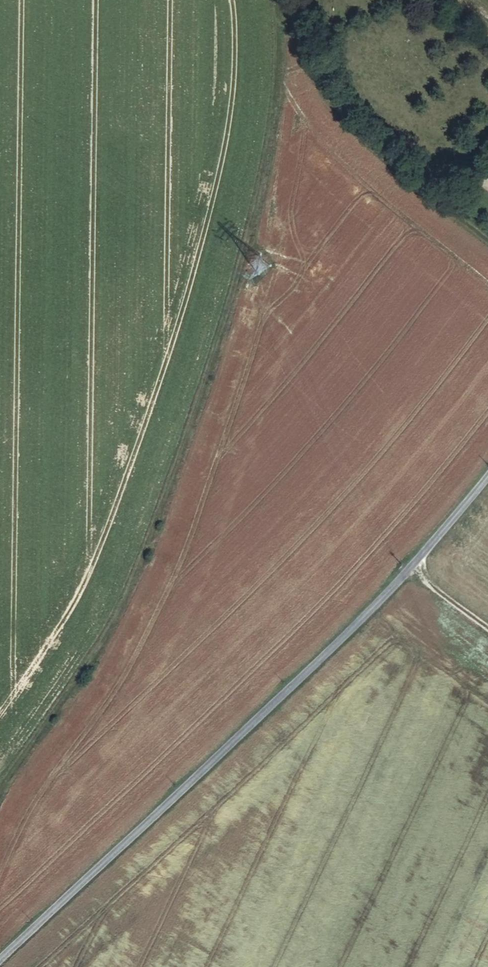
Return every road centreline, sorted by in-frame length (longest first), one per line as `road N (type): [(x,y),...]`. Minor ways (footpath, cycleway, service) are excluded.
road 1 (track): [(273,0),(272,109),(254,214),(208,367),(102,640),(0,782)]
road 2 (unclassified): [(487,467),(409,565),(0,958)]
road 3 (track): [(277,18),(348,120),(487,243)]

